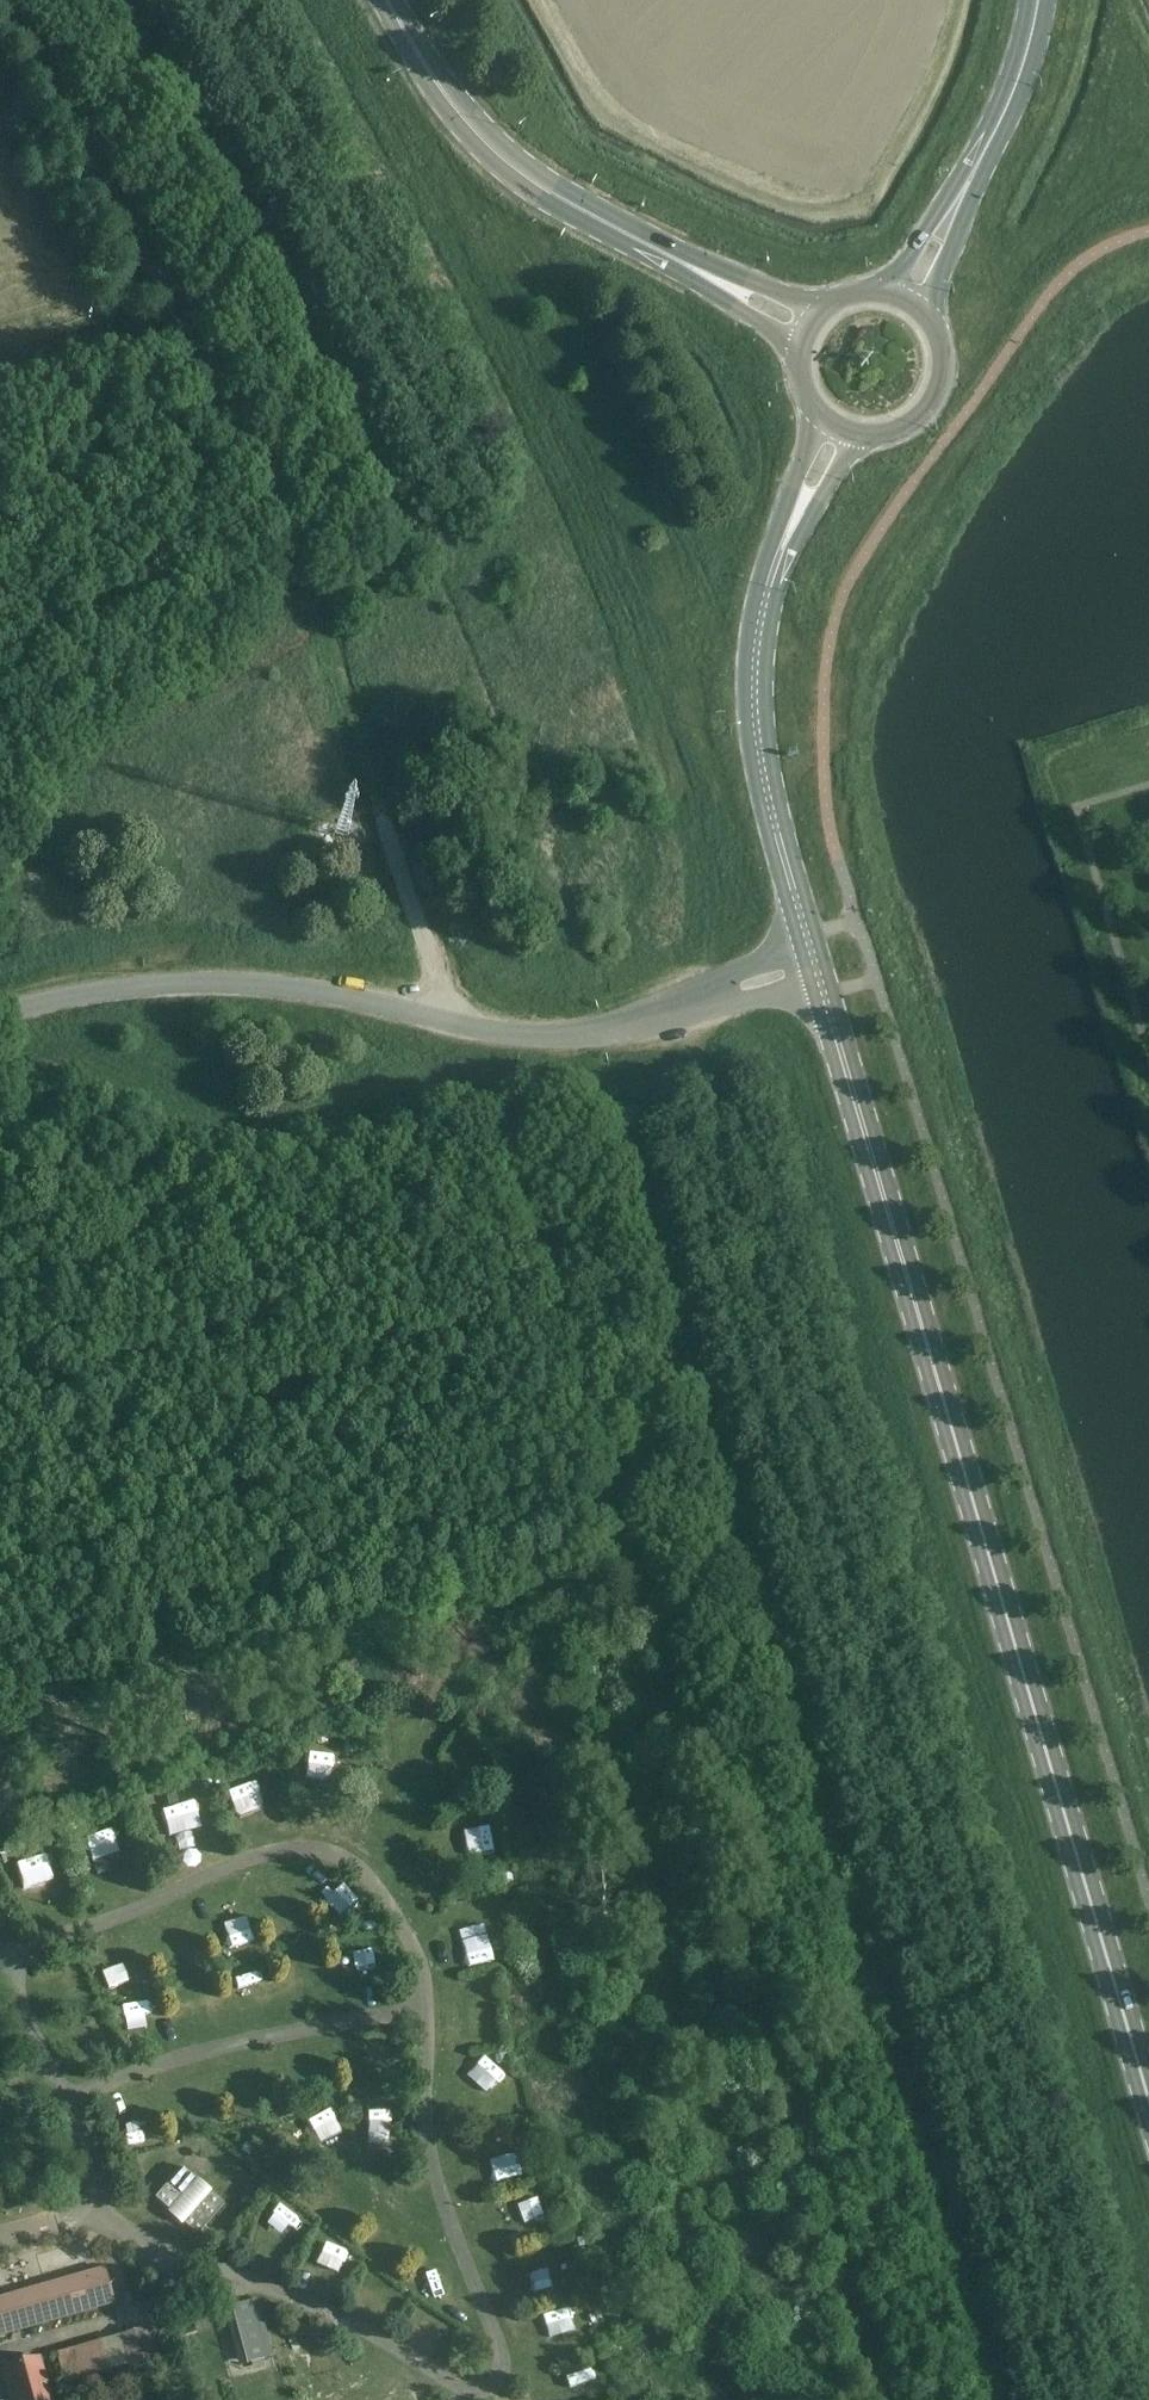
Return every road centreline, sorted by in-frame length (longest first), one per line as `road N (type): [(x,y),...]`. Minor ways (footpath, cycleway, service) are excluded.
road 1 (track): [(696,1003),(1100,2399)]
road 2 (secondary): [(1148,2088),(824,997)]
road 3 (track): [(448,1020),(332,639),(167,290),(43,70),(0,11)]
road 4 (tertiary): [(0,1011),(92,990),(276,983),(503,1034),(568,1039),(621,1031),(716,996)]
road 5 (secondary): [(659,252),(575,207),(482,143),(385,0)]
road 6 (secondary): [(807,939),(760,740),(766,593)]
road 7 (secondary): [(859,444),(908,436),(943,400),(949,351),(923,308)]
road 8 (secondary): [(813,417),(776,532),(766,593)]
road 9 (secondary): [(766,593),(859,444)]
road 10 (secondary): [(818,312),(659,252)]
road 11 (secondary): [(659,252),(797,351)]
road 12 (secondary): [(982,158),(1011,103),(1039,0)]
road 13 (secondary): [(982,158),(942,202),(886,291)]
road 14 (secondary): [(923,308),(982,158)]

